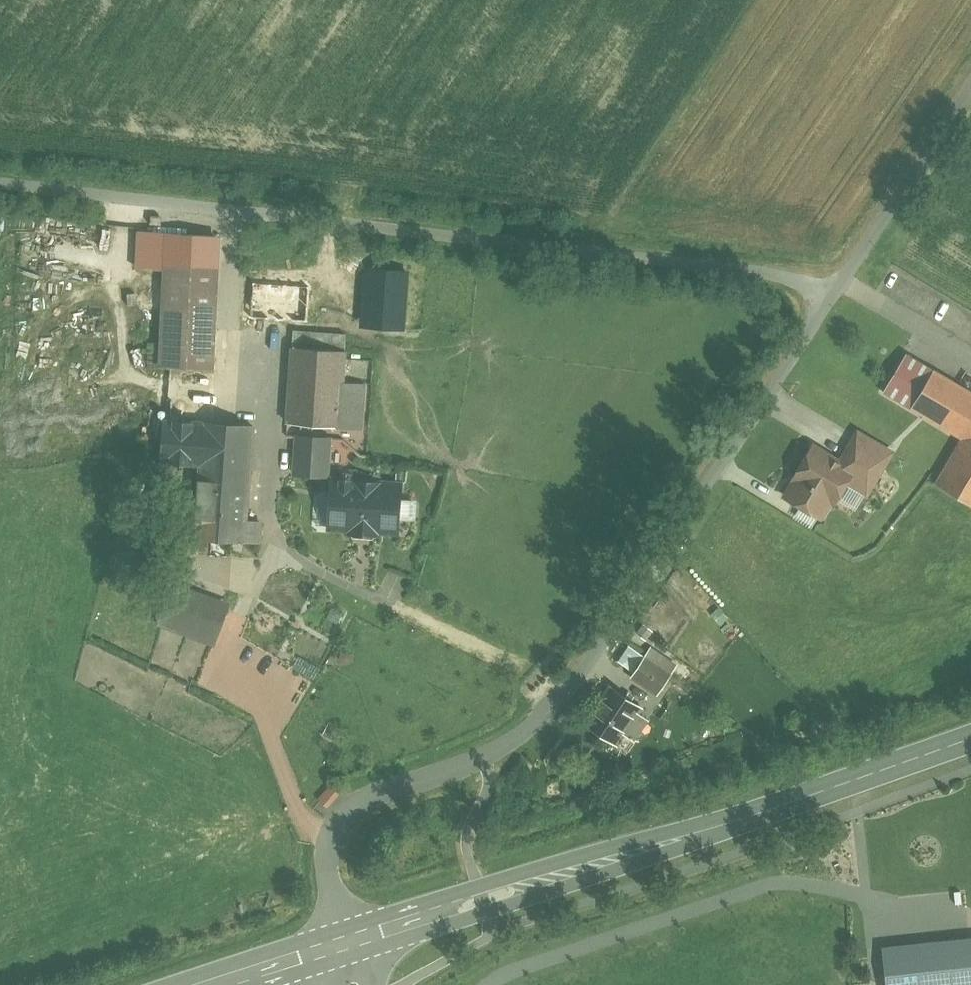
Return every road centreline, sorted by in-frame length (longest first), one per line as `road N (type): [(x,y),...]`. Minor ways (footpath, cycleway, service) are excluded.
road 1 (unclassified): [(832,294),(556,704),(504,749),(372,794),(344,813),(328,849),(345,941)]
road 2 (unclassified): [(0,184),(778,272),(832,294)]
road 3 (primary): [(345,941),(970,740)]
road 4 (unclassified): [(832,294),(970,89)]
road 5 (primary): [(209,984),(345,941)]

